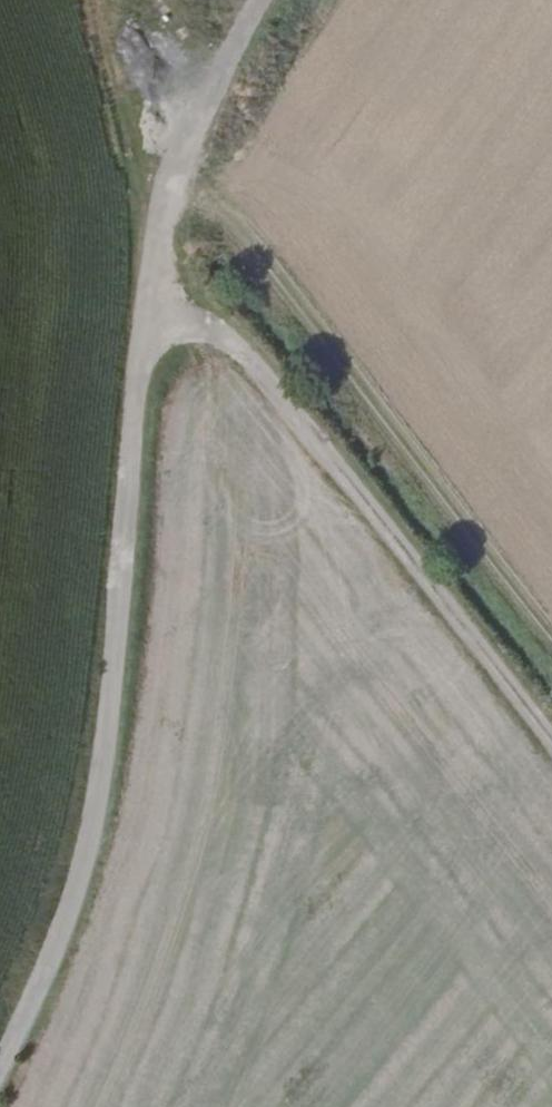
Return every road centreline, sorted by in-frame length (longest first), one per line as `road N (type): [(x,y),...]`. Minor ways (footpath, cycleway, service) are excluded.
road 1 (track): [(261,0),(215,77),(182,158),(138,381),(86,860),(0,1076)]
road 2 (track): [(148,317),(193,325),(235,347),(551,744)]

